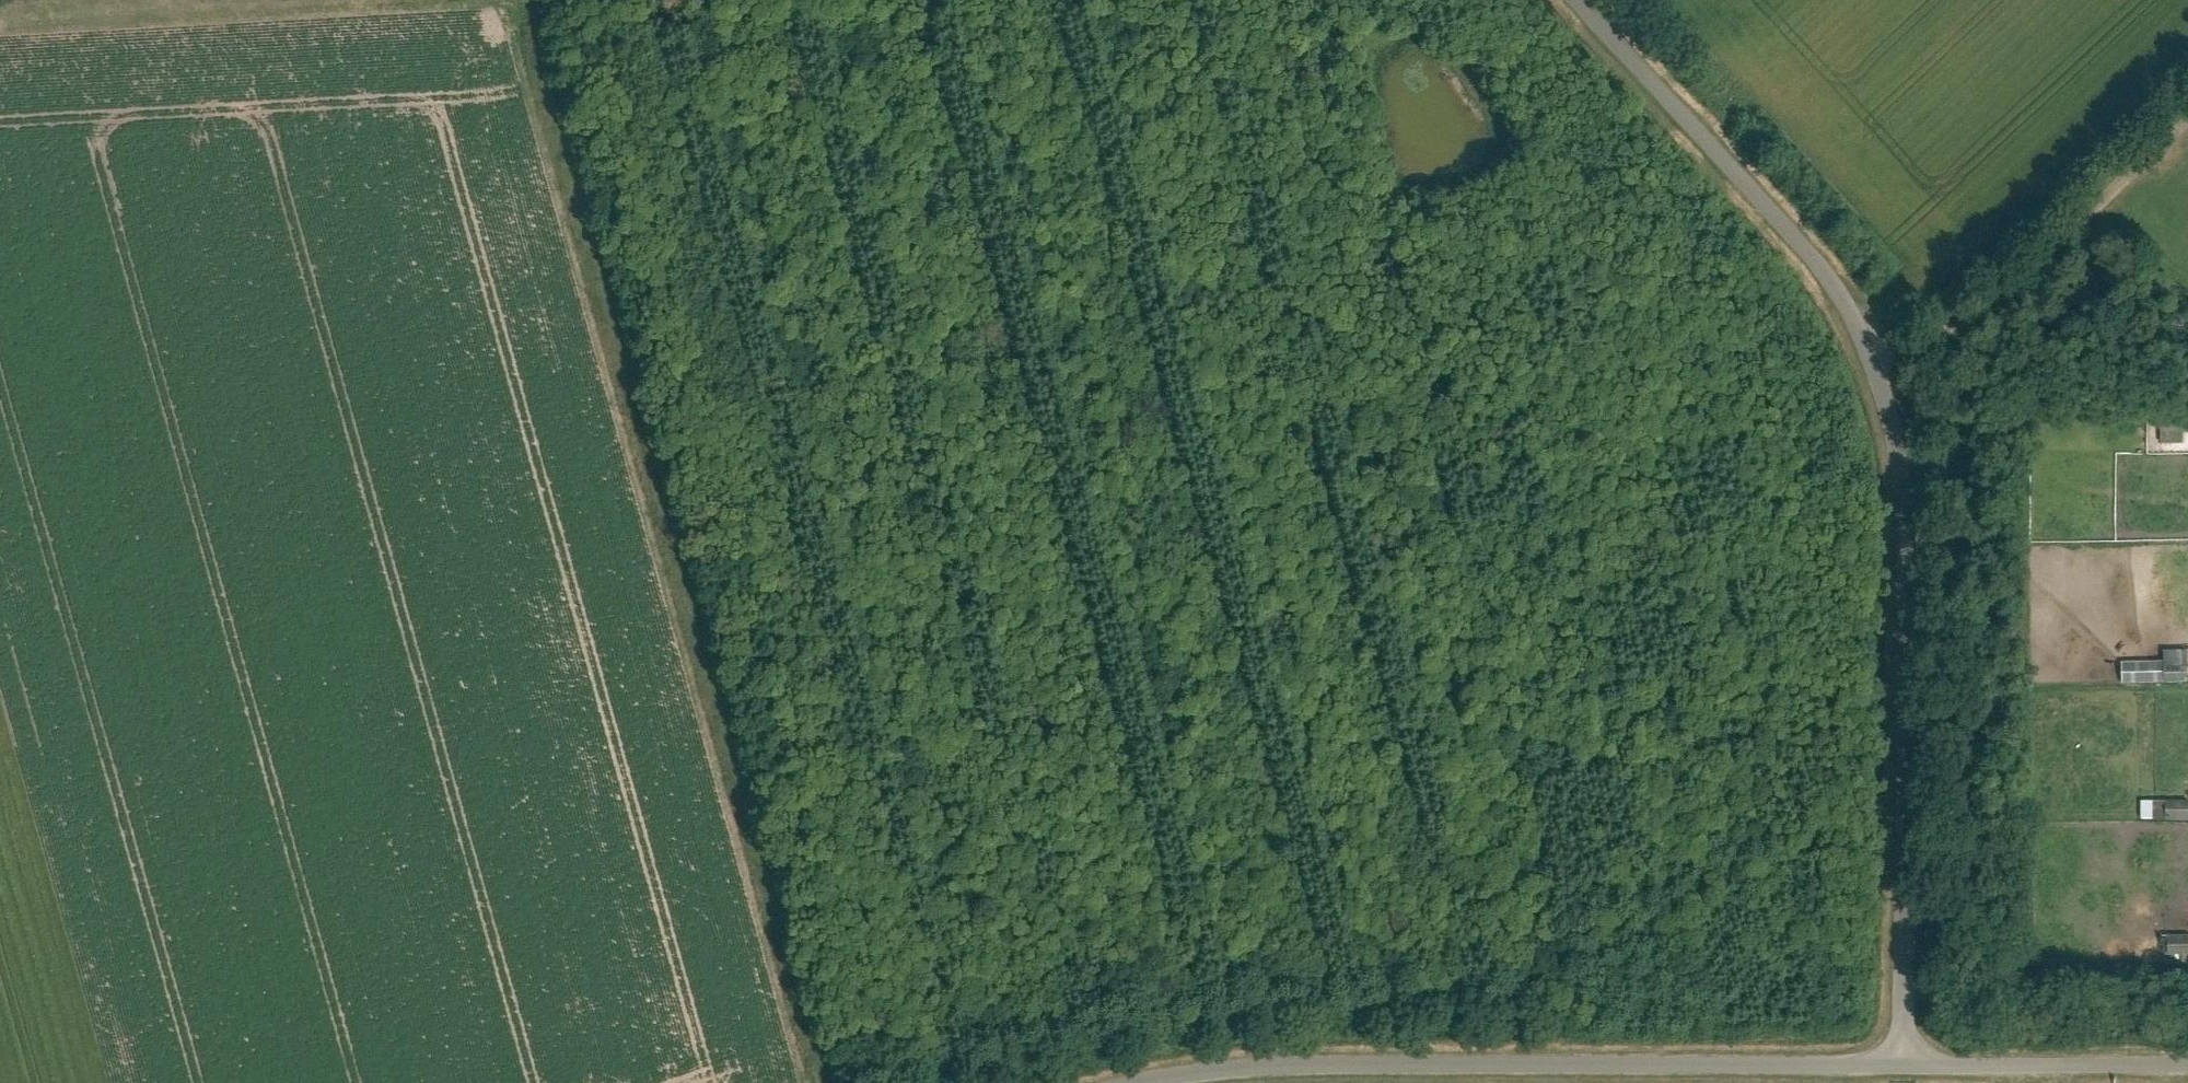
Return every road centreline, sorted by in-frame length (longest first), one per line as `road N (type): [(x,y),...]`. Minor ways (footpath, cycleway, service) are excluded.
road 1 (unclassified): [(1903,1066),(1904,513),(1881,384),(1805,250),(1575,0)]
road 2 (unclassified): [(1136,1082),(1277,1067),(1903,1066)]
road 3 (unclassified): [(2187,1064),(1903,1066)]

